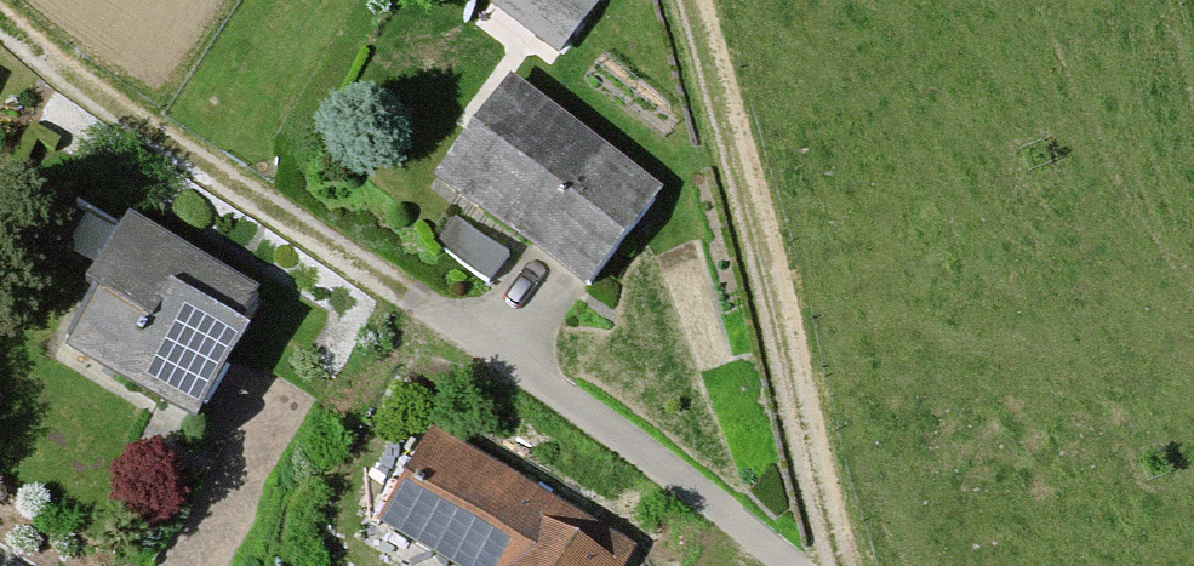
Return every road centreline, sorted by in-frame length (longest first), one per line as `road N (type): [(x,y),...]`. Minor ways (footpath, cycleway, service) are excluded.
road 1 (track): [(694,0),(787,358),(825,565)]
road 2 (residential): [(787,565),(629,433),(468,328),(366,274)]
road 3 (track): [(0,23),(152,135),(366,274)]

